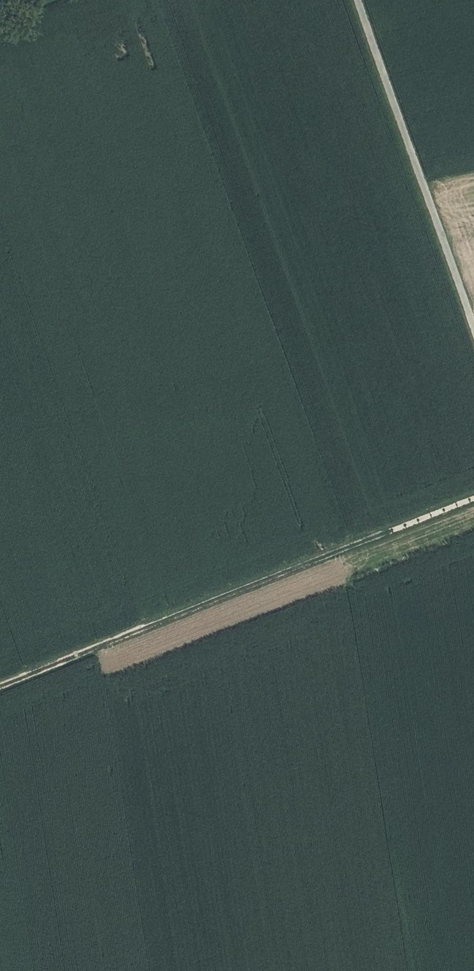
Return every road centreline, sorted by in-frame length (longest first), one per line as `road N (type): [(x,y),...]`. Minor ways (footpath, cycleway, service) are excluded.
road 1 (track): [(473,498),(0,687)]
road 2 (unclassified): [(358,0),(473,329)]

